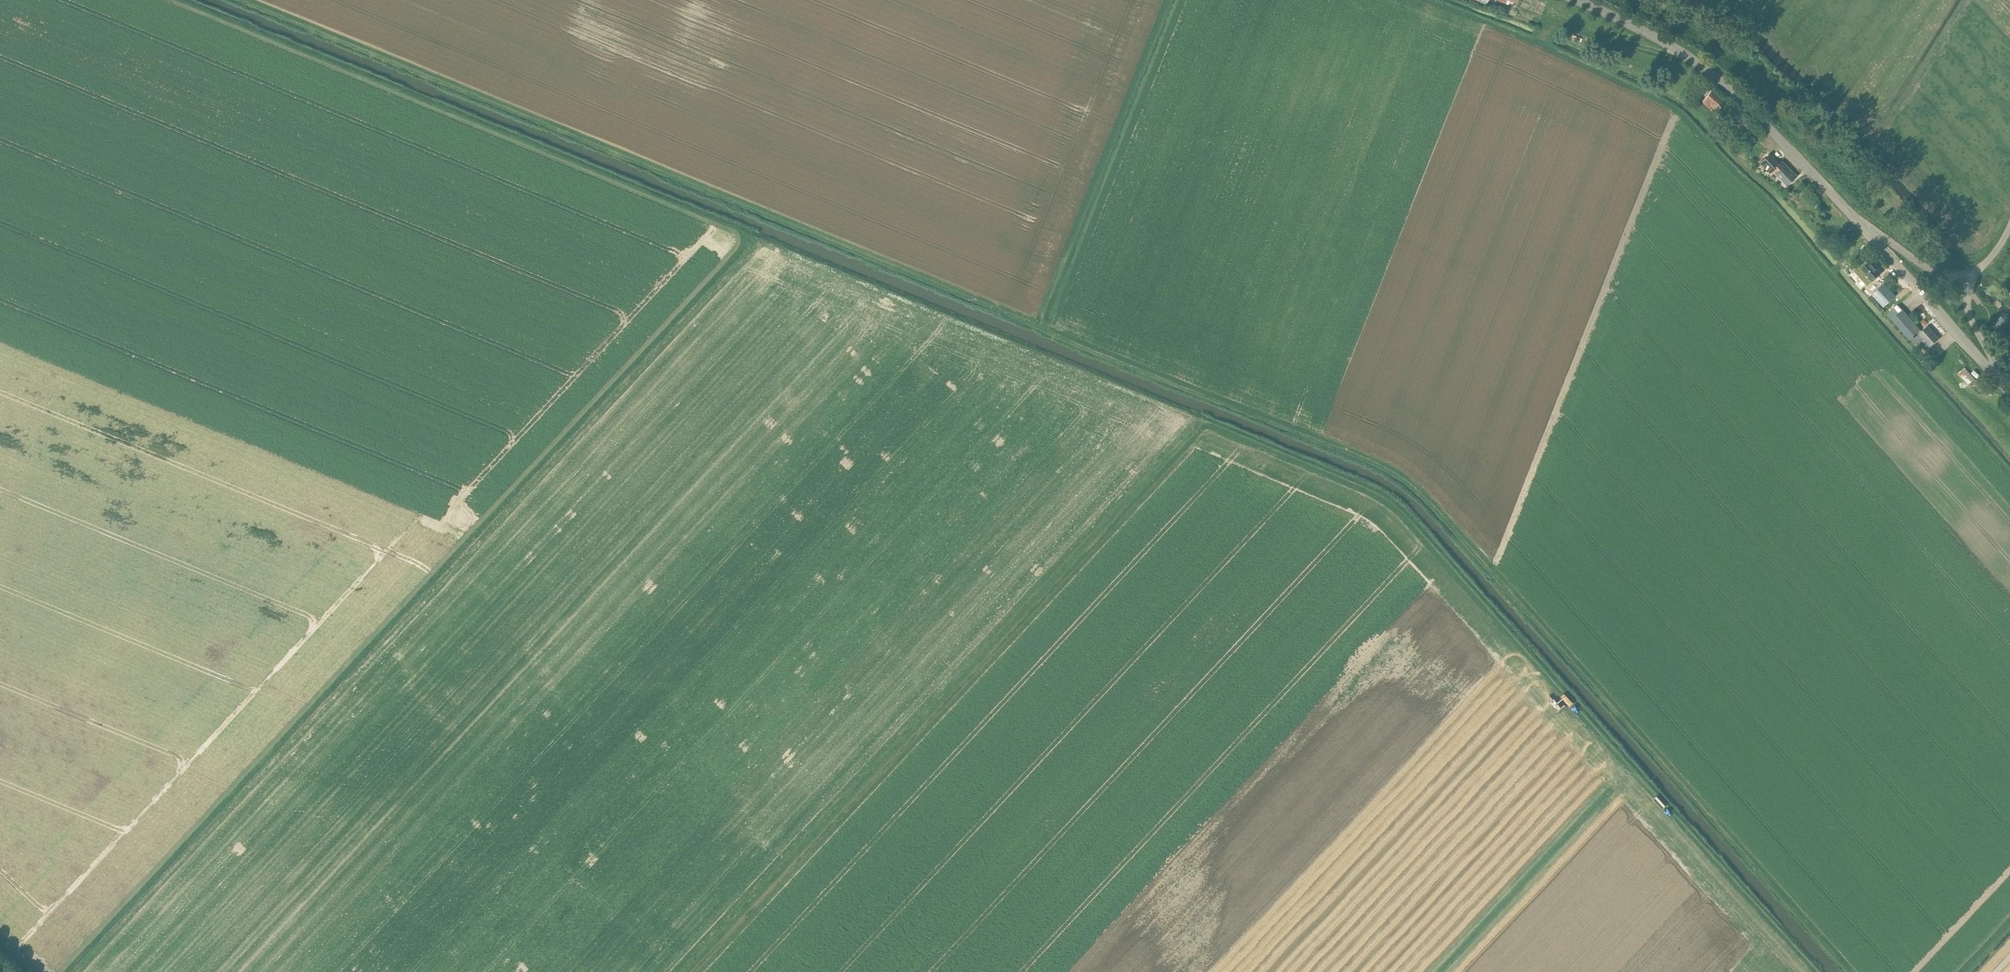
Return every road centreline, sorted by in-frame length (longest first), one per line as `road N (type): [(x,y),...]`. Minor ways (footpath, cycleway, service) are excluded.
road 1 (track): [(170,0),(1366,497),(1398,519),(1812,971)]
road 2 (track): [(1859,971),(1403,473),(252,0)]
road 3 (tertiary): [(1574,0),(1661,40),(1712,75),(2009,392)]
road 4 (track): [(1538,45),(1565,25),(1695,61)]

